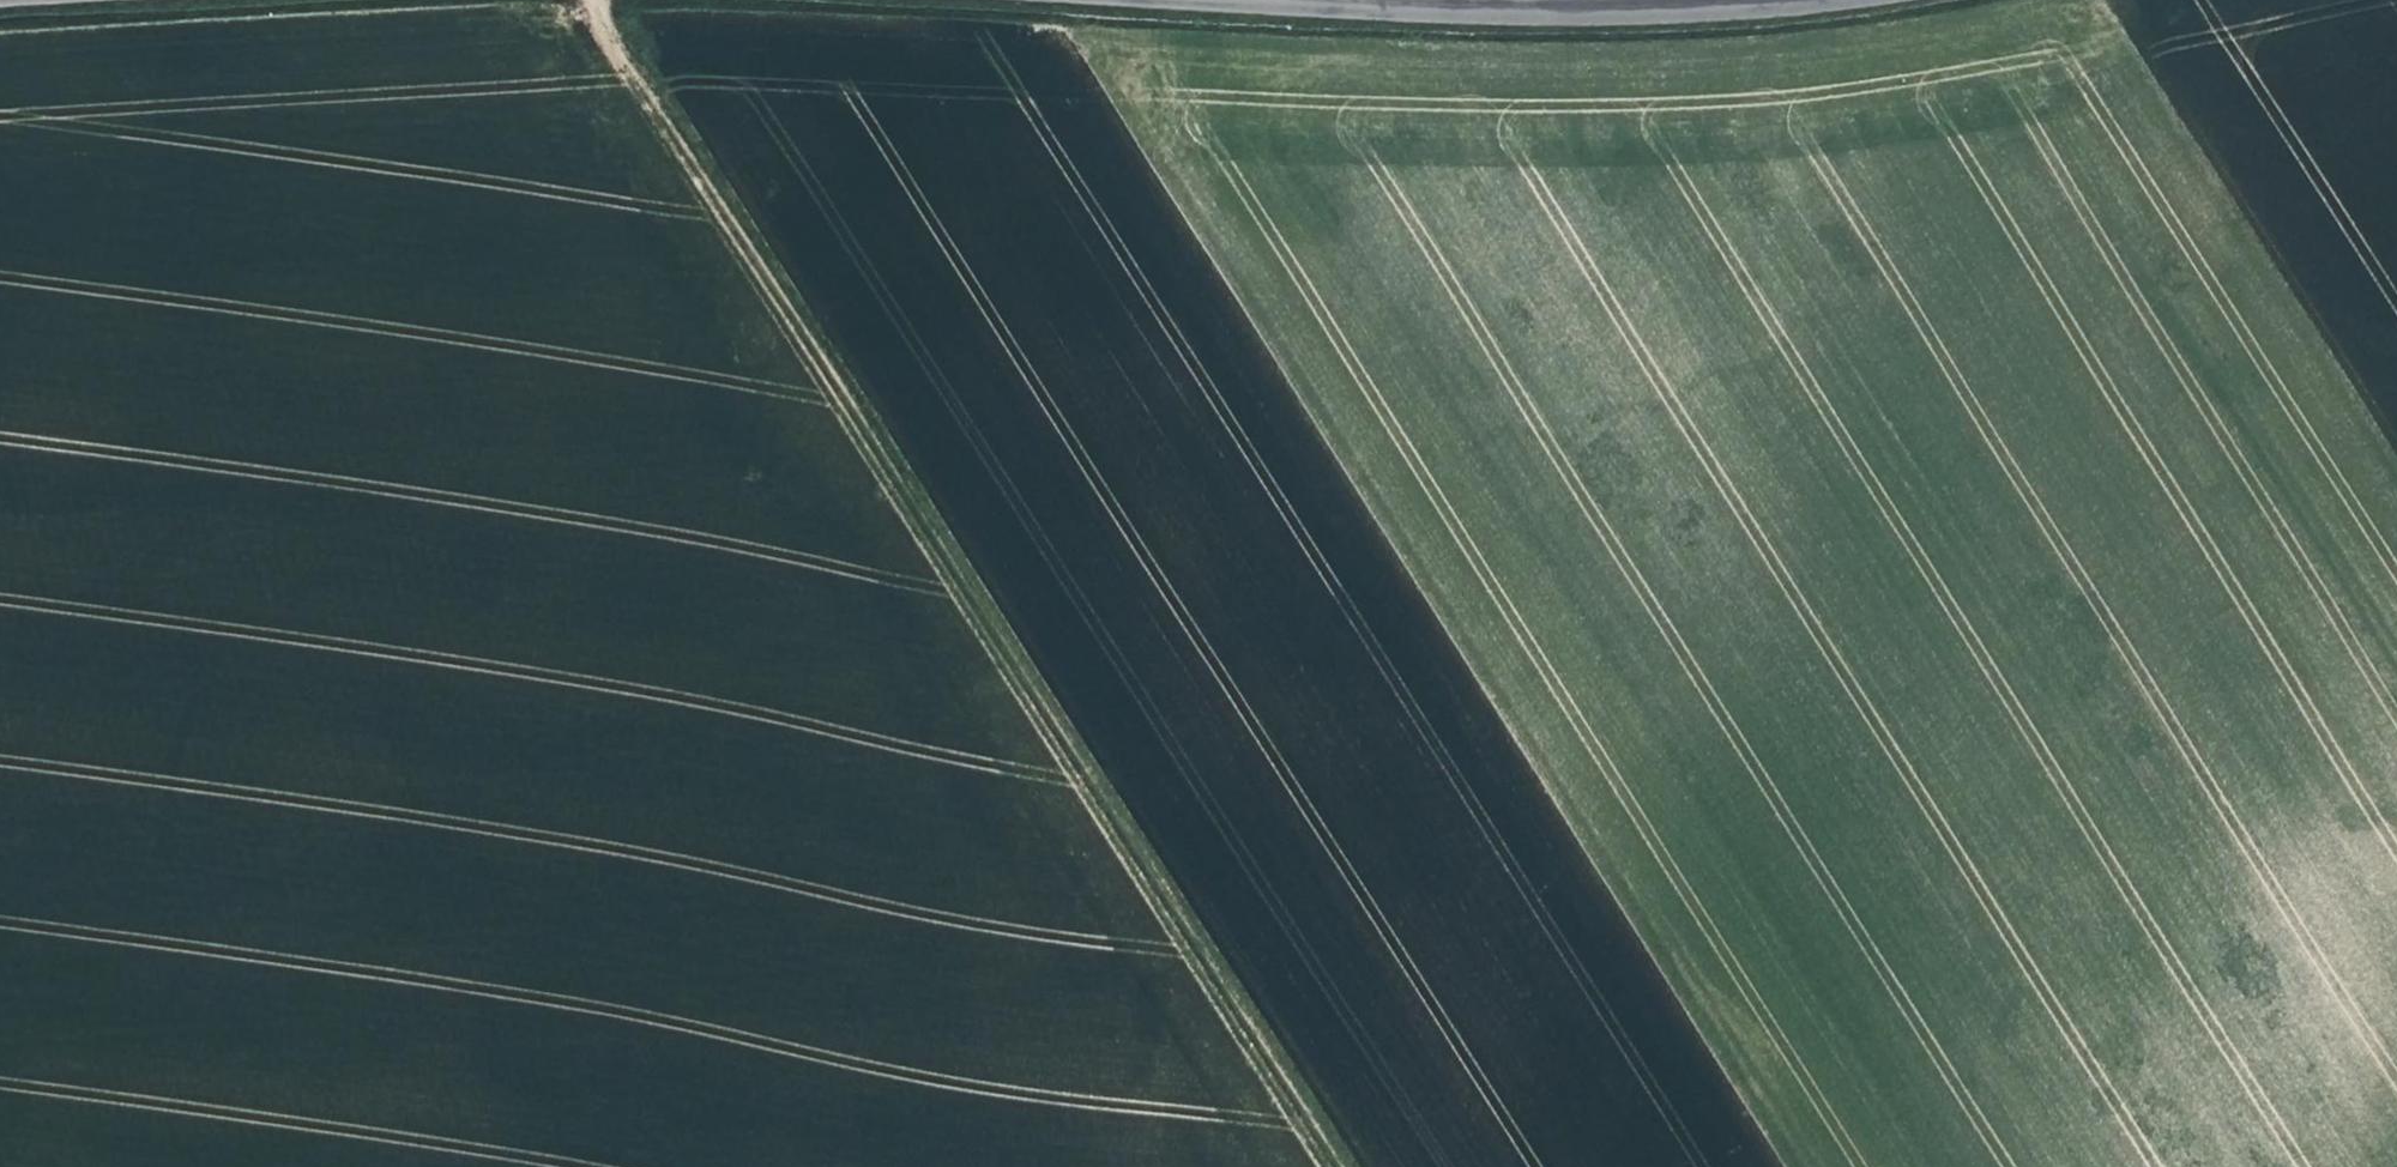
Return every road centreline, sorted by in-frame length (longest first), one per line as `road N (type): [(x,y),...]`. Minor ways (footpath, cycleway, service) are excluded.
road 1 (track): [(1329,1166),(589,0)]
road 2 (secondary): [(1378,0),(1709,0)]

